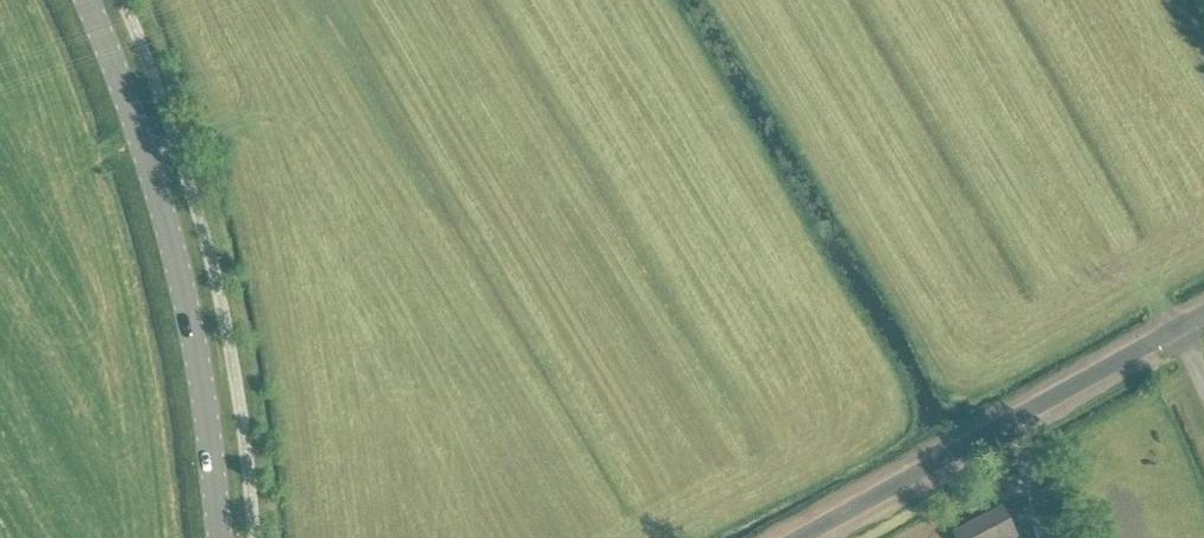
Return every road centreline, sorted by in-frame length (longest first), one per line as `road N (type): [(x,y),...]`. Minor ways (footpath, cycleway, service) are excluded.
road 1 (tertiary): [(217,537),(192,346),(152,193),(81,0)]
road 2 (unclassified): [(788,537),(1203,310)]

